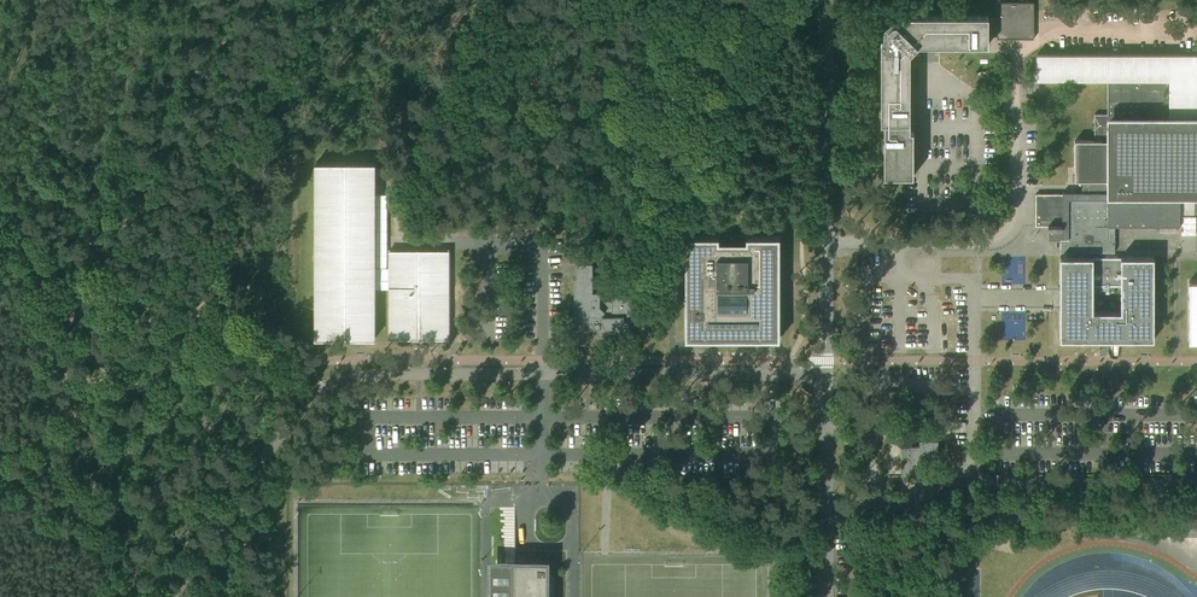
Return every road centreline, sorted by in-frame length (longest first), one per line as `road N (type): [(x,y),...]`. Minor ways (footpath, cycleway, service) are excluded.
road 1 (unclassified): [(826,372),(378,374),(331,386),(288,423),(181,596)]
road 2 (unclassified): [(826,372),(826,0)]
road 3 (unclassified): [(826,596),(826,372)]

